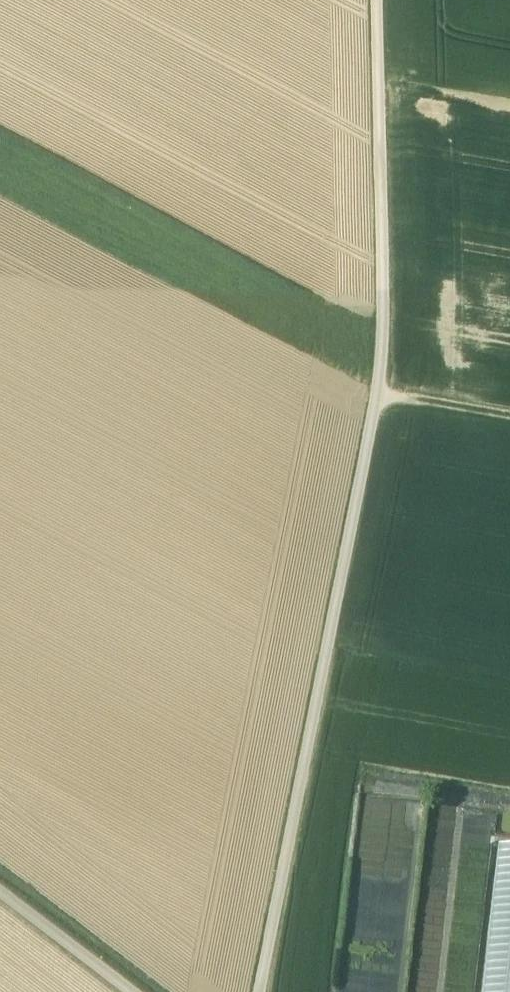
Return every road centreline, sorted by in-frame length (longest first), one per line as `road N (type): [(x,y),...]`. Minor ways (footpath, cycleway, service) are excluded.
road 1 (track): [(377,0),(383,356),(263,991)]
road 2 (track): [(134,991),(0,892)]
road 3 (track): [(378,394),(509,417)]

